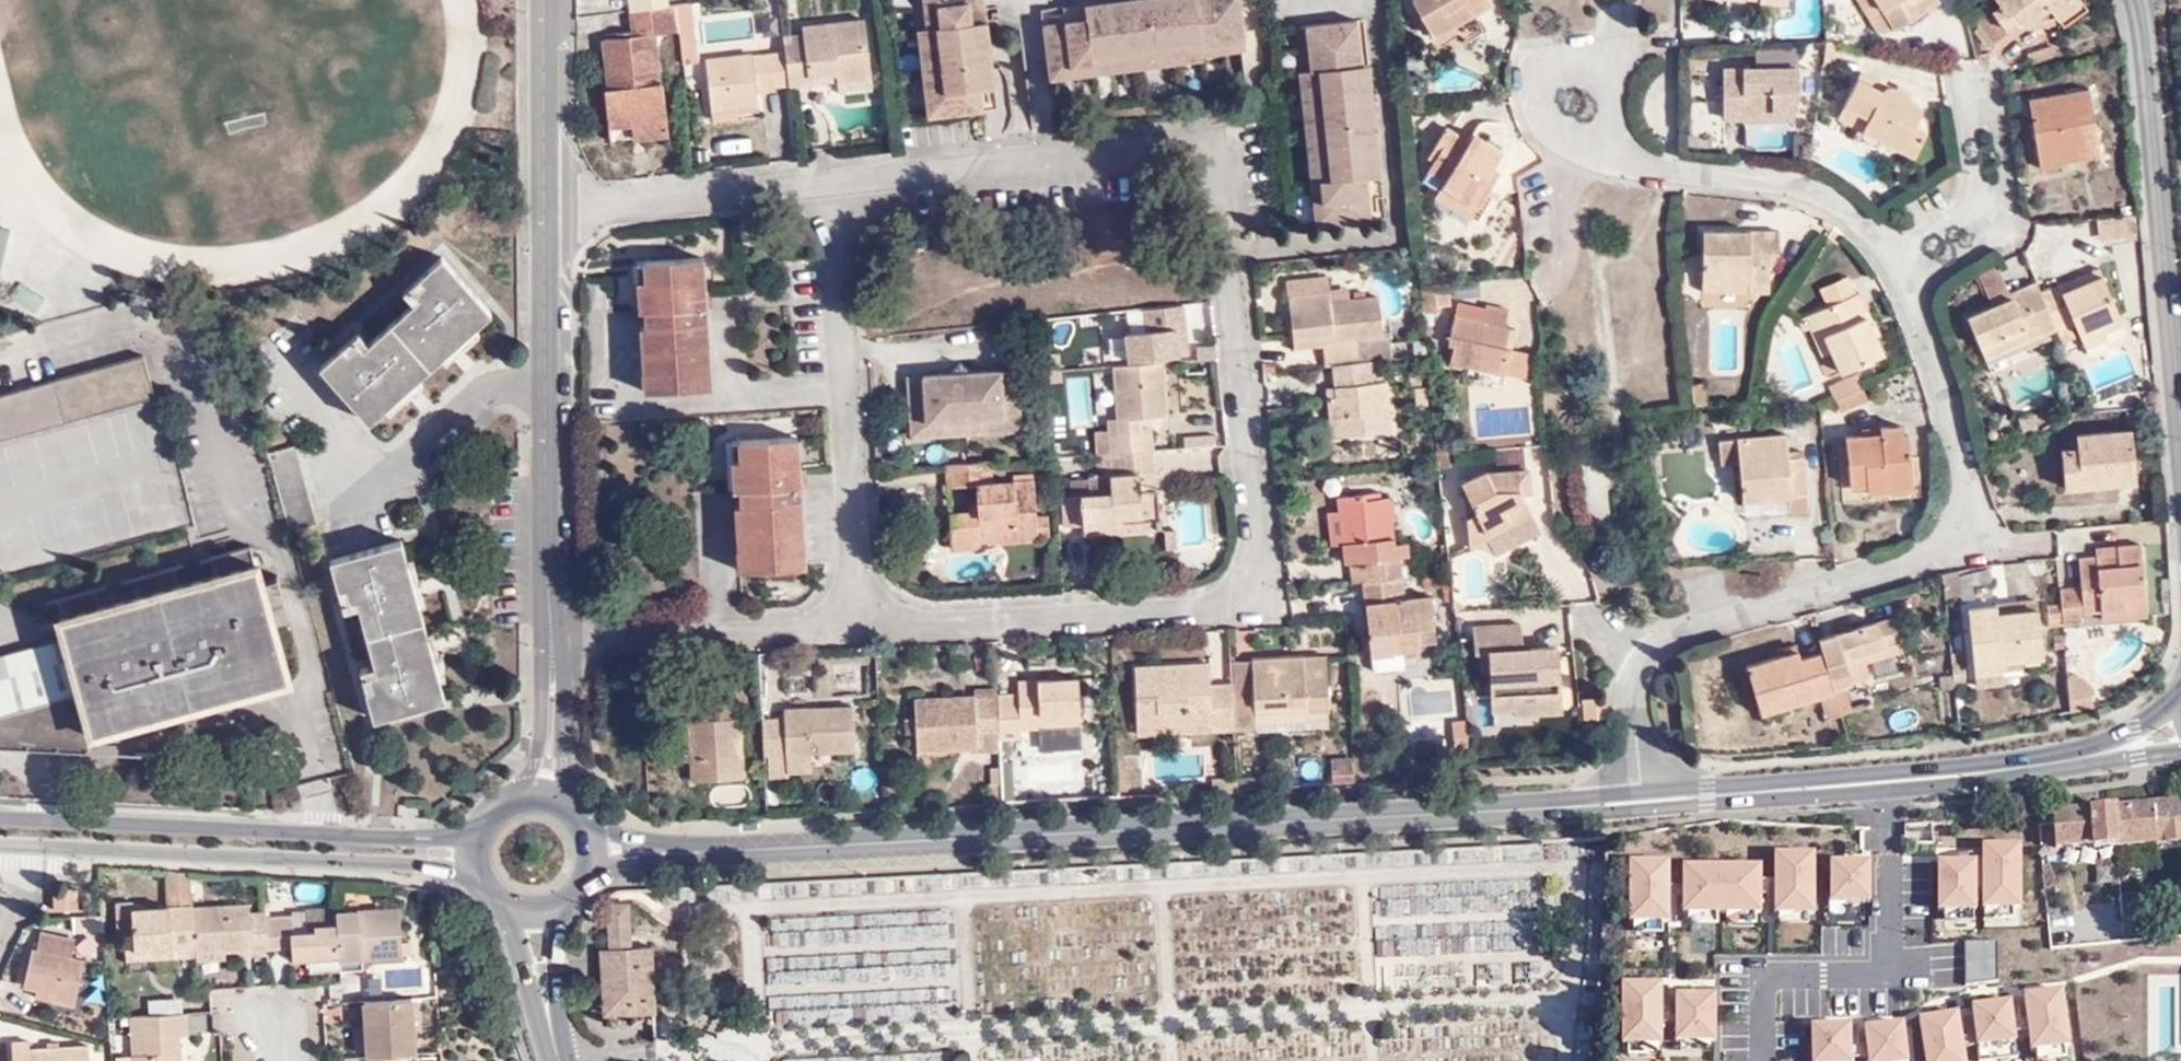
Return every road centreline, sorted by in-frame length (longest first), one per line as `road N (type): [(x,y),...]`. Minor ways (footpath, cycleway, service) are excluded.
road 1 (residential): [(854,627),(1226,609),(1253,591),(1259,544),(1222,147),(1207,136),(828,184)]
road 2 (secondary): [(1641,801),(594,852)]
road 3 (residential): [(1641,801),(1632,690),(1656,642),(1935,558),(1962,523),(1967,478),(1953,409),(1903,264)]
road 4 (secondary): [(477,836),(425,841),(0,821)]
road 5 (secondary): [(2100,753),(1925,778),(1641,801)]
road 6 (residential): [(854,627),(828,184)]
road 7 (residential): [(550,645),(547,207)]
road 8 (secondary): [(45,847),(478,875)]
road 9 (unclassified): [(2134,0),(2180,426)]
road 10 (residential): [(1641,174),(1579,152),(1546,116),(1543,72),(1582,54),(1613,58),(1622,136)]
road 11 (residential): [(550,645),(854,627)]
road 12 (residential): [(1903,264),(1870,225),(1825,199),(1641,174)]
road 13 (residential): [(828,184),(547,207)]
road 14 (residential): [(1903,264),(1981,223),(1993,197),(1976,81)]
road 15 (residential): [(547,207),(544,0)]
road 16 (residential): [(545,795),(550,645)]
road 17 (tertiary): [(510,909),(550,1023)]

